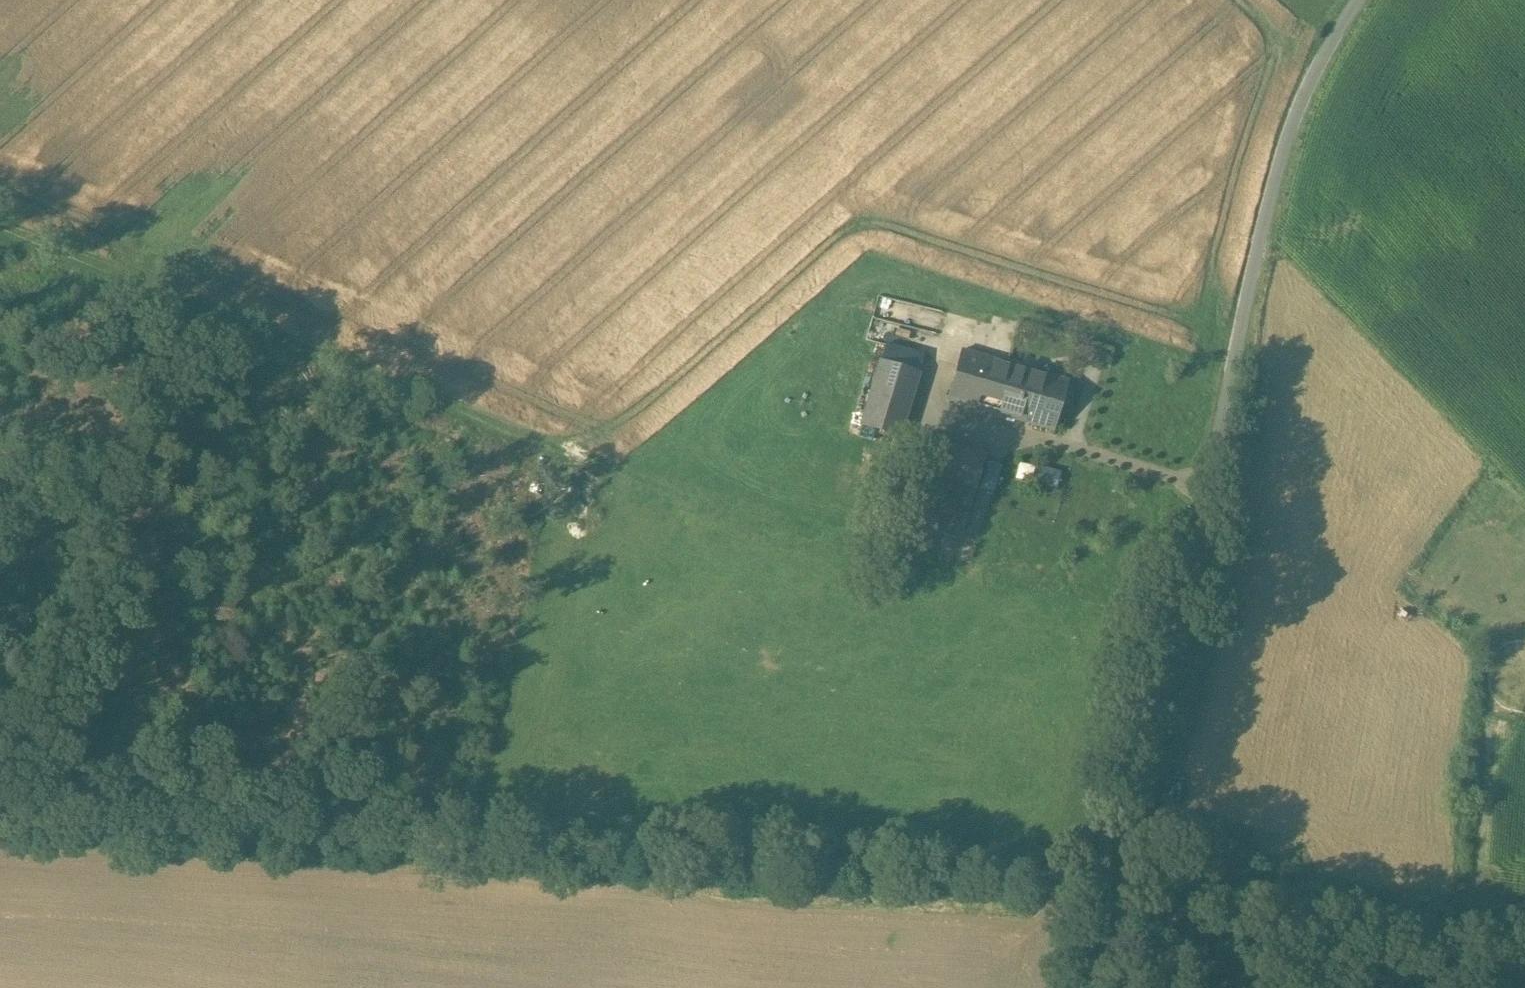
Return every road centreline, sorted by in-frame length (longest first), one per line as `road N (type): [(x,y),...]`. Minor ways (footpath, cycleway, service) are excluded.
road 1 (track): [(1120,882),(0,824)]
road 2 (unclassified): [(1359,0),(1310,81),(1286,144),(1096,987)]

